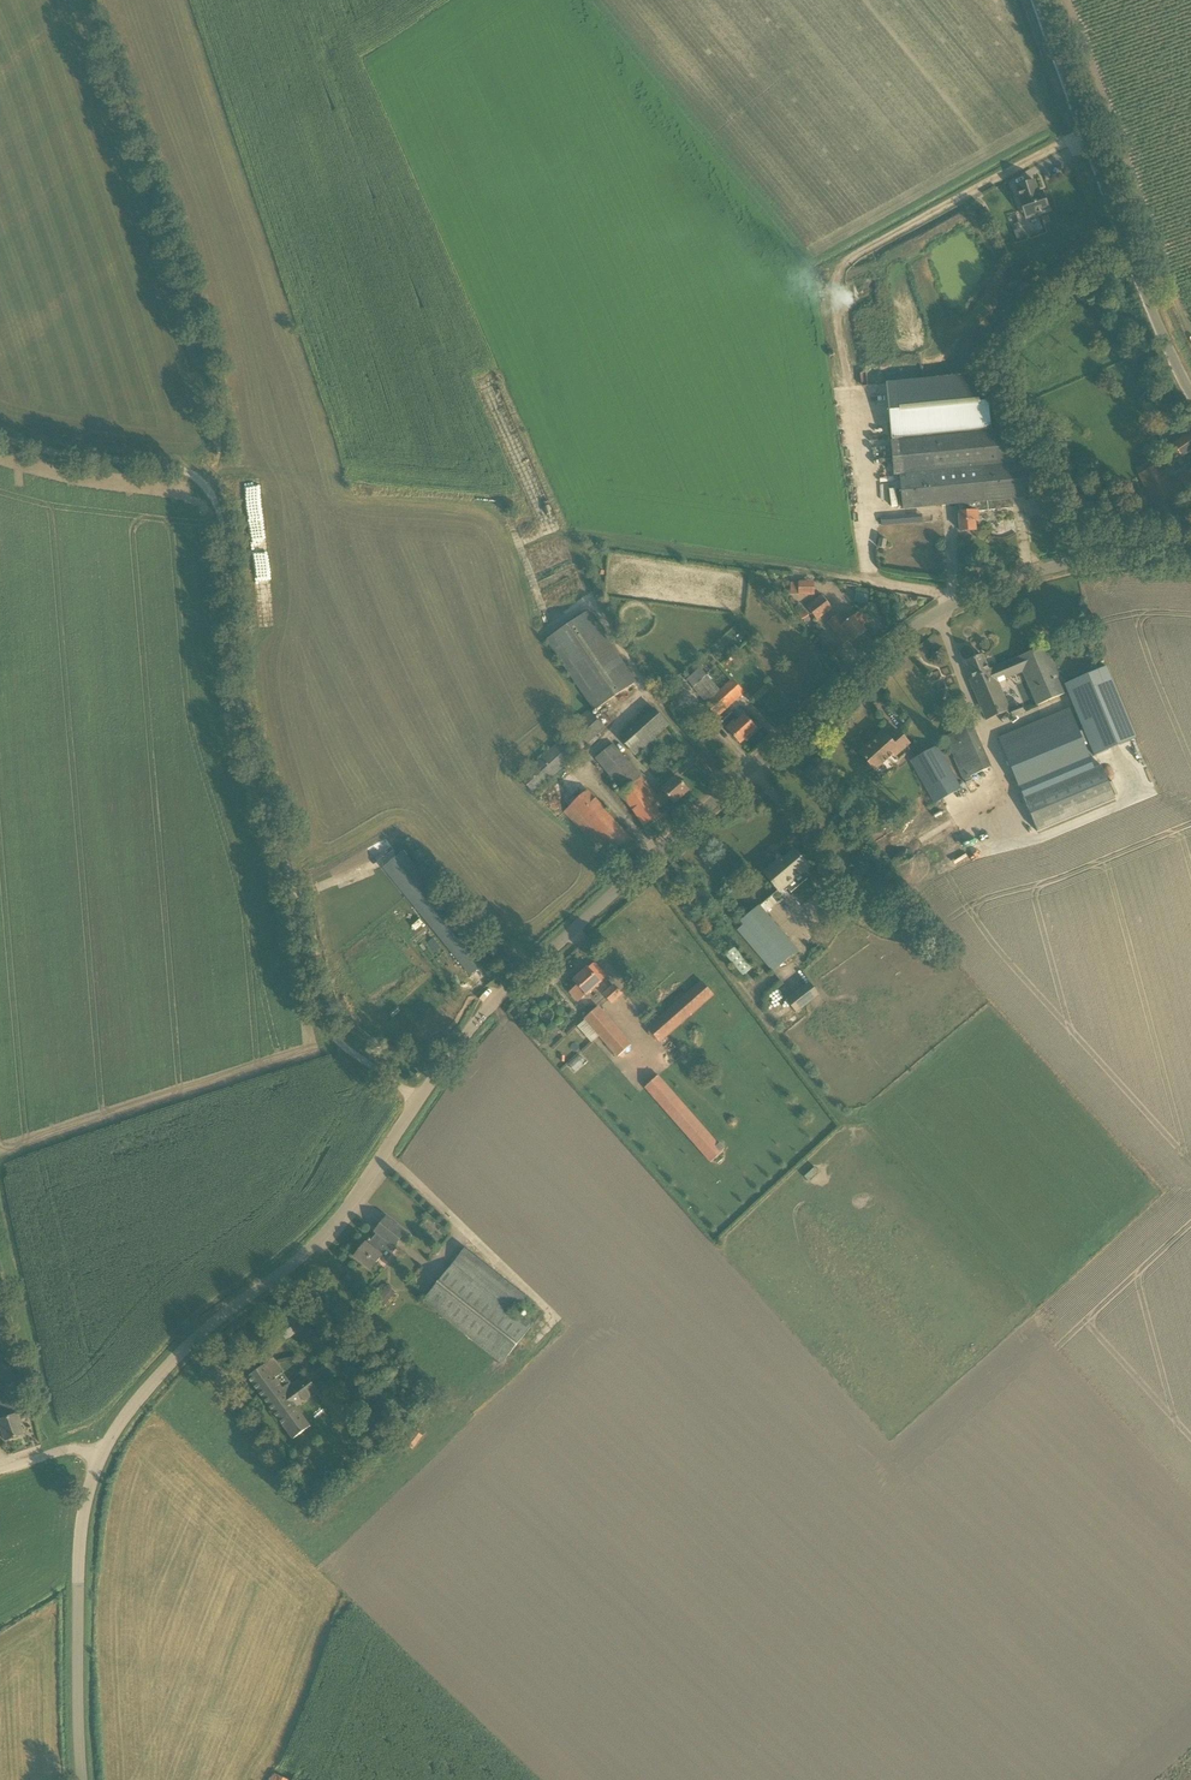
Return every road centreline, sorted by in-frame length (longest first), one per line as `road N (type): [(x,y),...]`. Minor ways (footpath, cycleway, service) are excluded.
road 1 (unclassified): [(422,1102),(484,1016),(536,962),(944,610),(1030,572),(1190,554)]
road 2 (unclassified): [(85,1779),(81,1580),(90,1505),(120,1425),(157,1376),(361,1207),(422,1102)]
road 3 (unclassified): [(422,1102),(341,1045),(318,1002),(282,833),(246,723),(221,512),(191,472)]
road 4 (track): [(203,481),(222,456),(210,374),(155,184),(86,0)]
road 5 (unclassified): [(1190,371),(1047,0)]
road 6 (track): [(944,610),(868,588),(572,538)]
road 7 (track): [(218,469),(271,484),(502,507)]
road 8 (track): [(0,438),(68,460),(191,472)]

